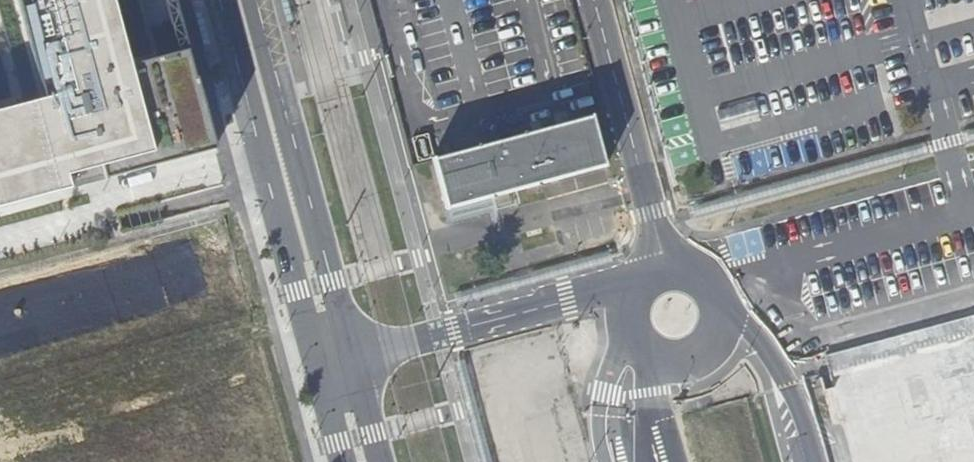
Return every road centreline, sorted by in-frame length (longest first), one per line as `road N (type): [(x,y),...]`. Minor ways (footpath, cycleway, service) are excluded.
road 1 (tertiary): [(220,0),(318,368)]
road 2 (tertiary): [(354,356),(256,0)]
road 3 (unclassified): [(632,304),(598,292),(354,356)]
road 4 (unclassified): [(665,273),(594,0)]
road 5 (unclassified): [(816,461),(768,349),(755,333),(719,317)]
road 6 (unclassified): [(632,304),(638,341),(674,360),(700,352),(719,317)]

